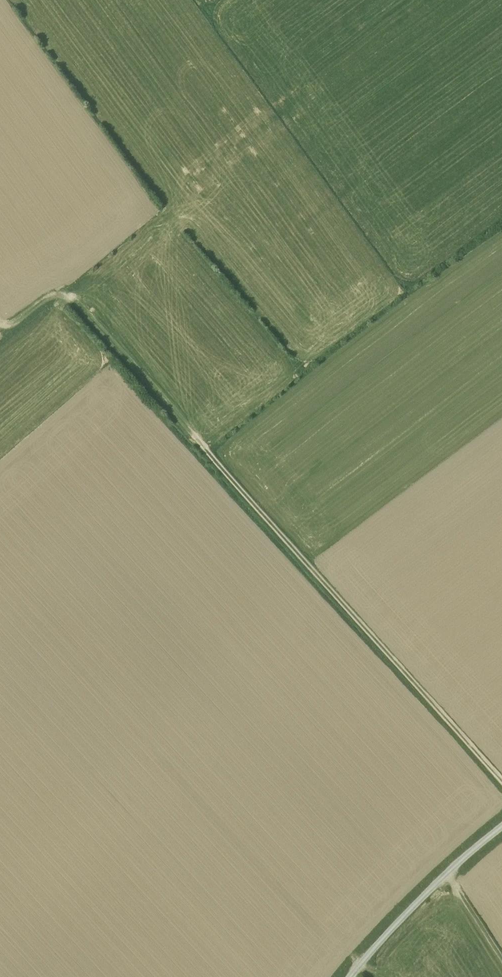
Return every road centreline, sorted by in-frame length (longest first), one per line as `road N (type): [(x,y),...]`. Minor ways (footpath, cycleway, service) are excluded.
road 1 (unclassified): [(349,976),(423,895),(501,825)]

